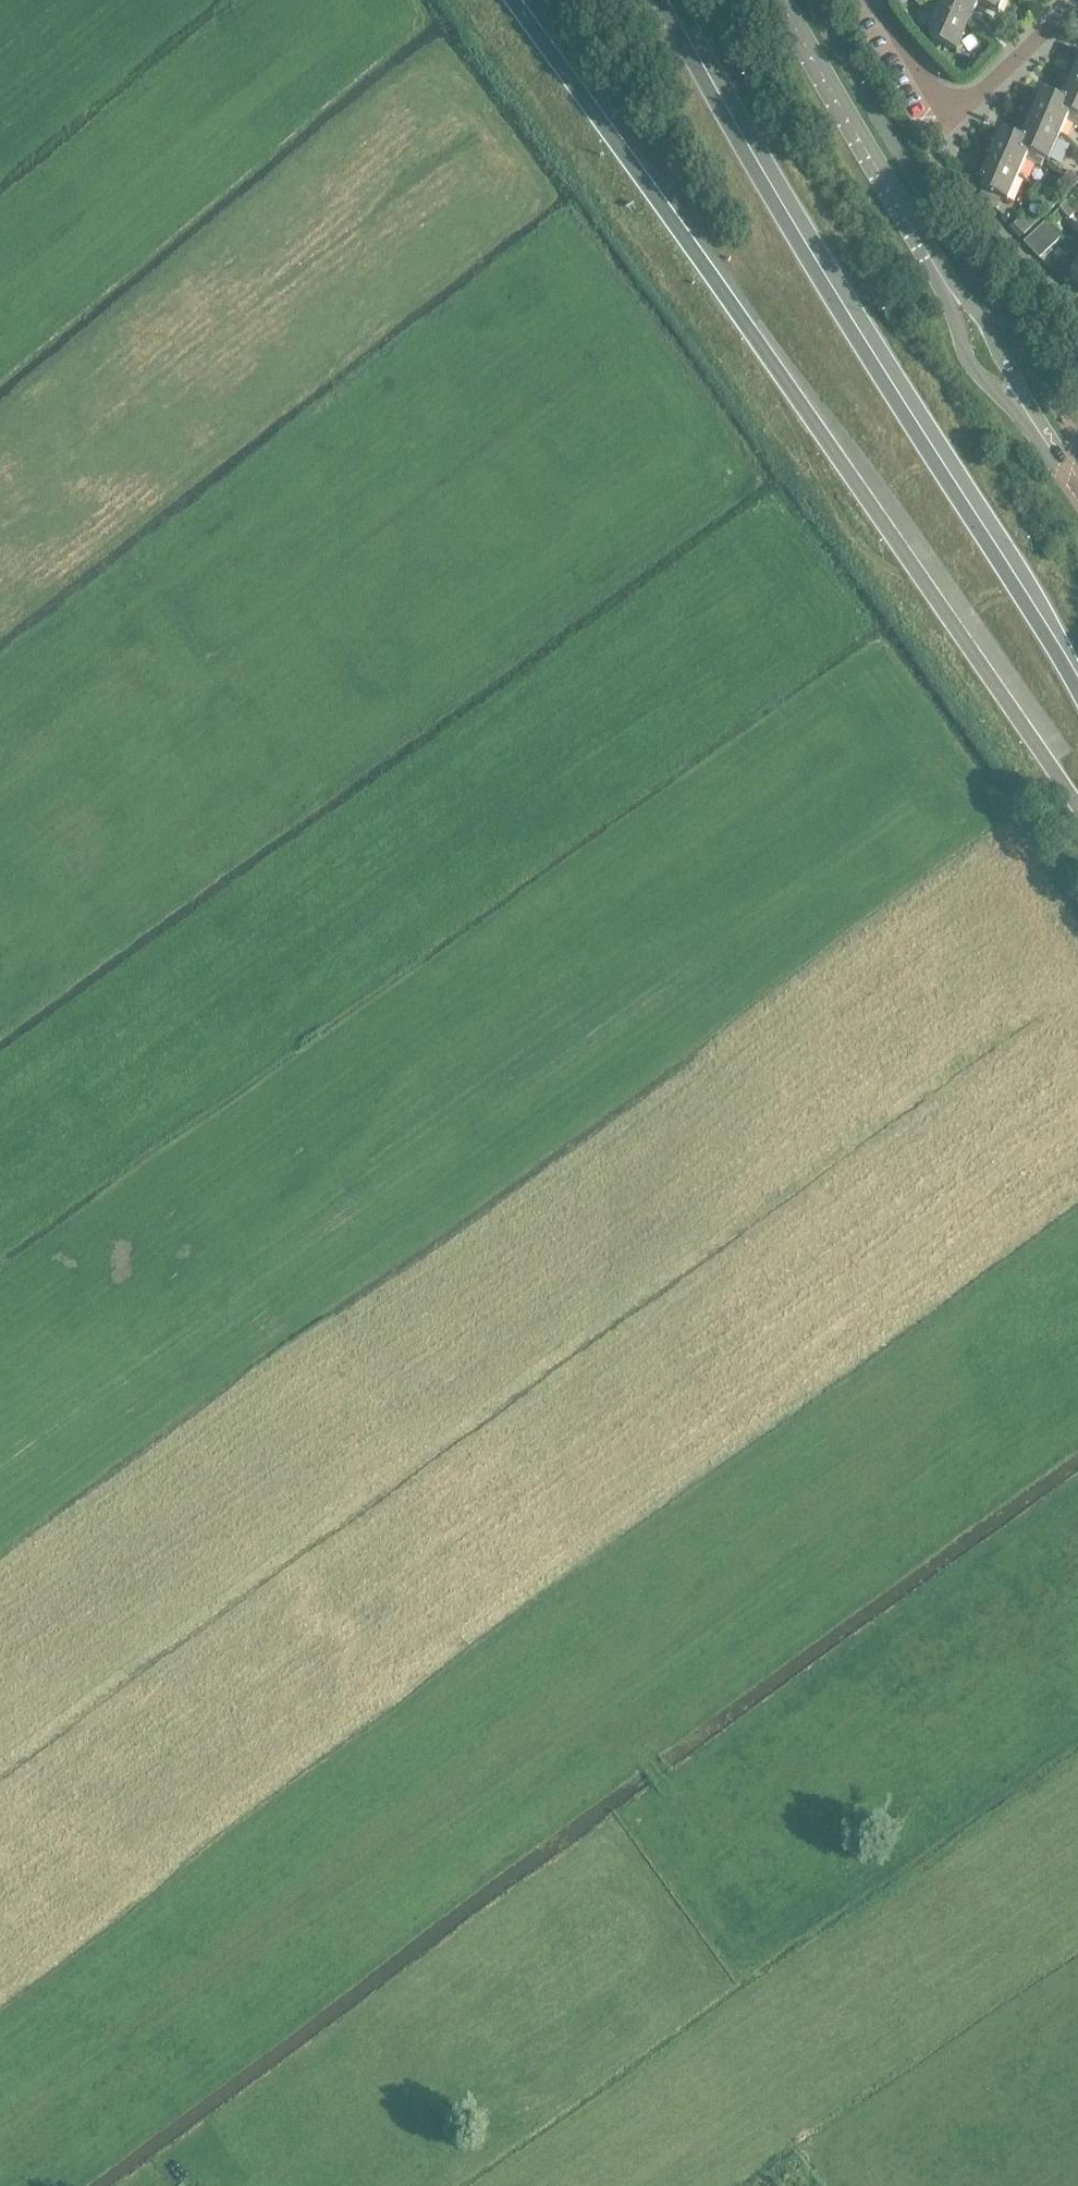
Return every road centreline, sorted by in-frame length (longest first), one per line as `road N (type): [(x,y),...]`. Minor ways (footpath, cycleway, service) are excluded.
road 1 (motorway): [(513,0),(1077,805)]
road 2 (motorway): [(1077,688),(792,233),(659,0)]
road 3 (secondary): [(1077,489),(982,349),(781,0)]
road 4 (residential): [(955,106),(988,88),(1077,1)]
road 5 (residential): [(955,106),(908,58),(875,0)]

